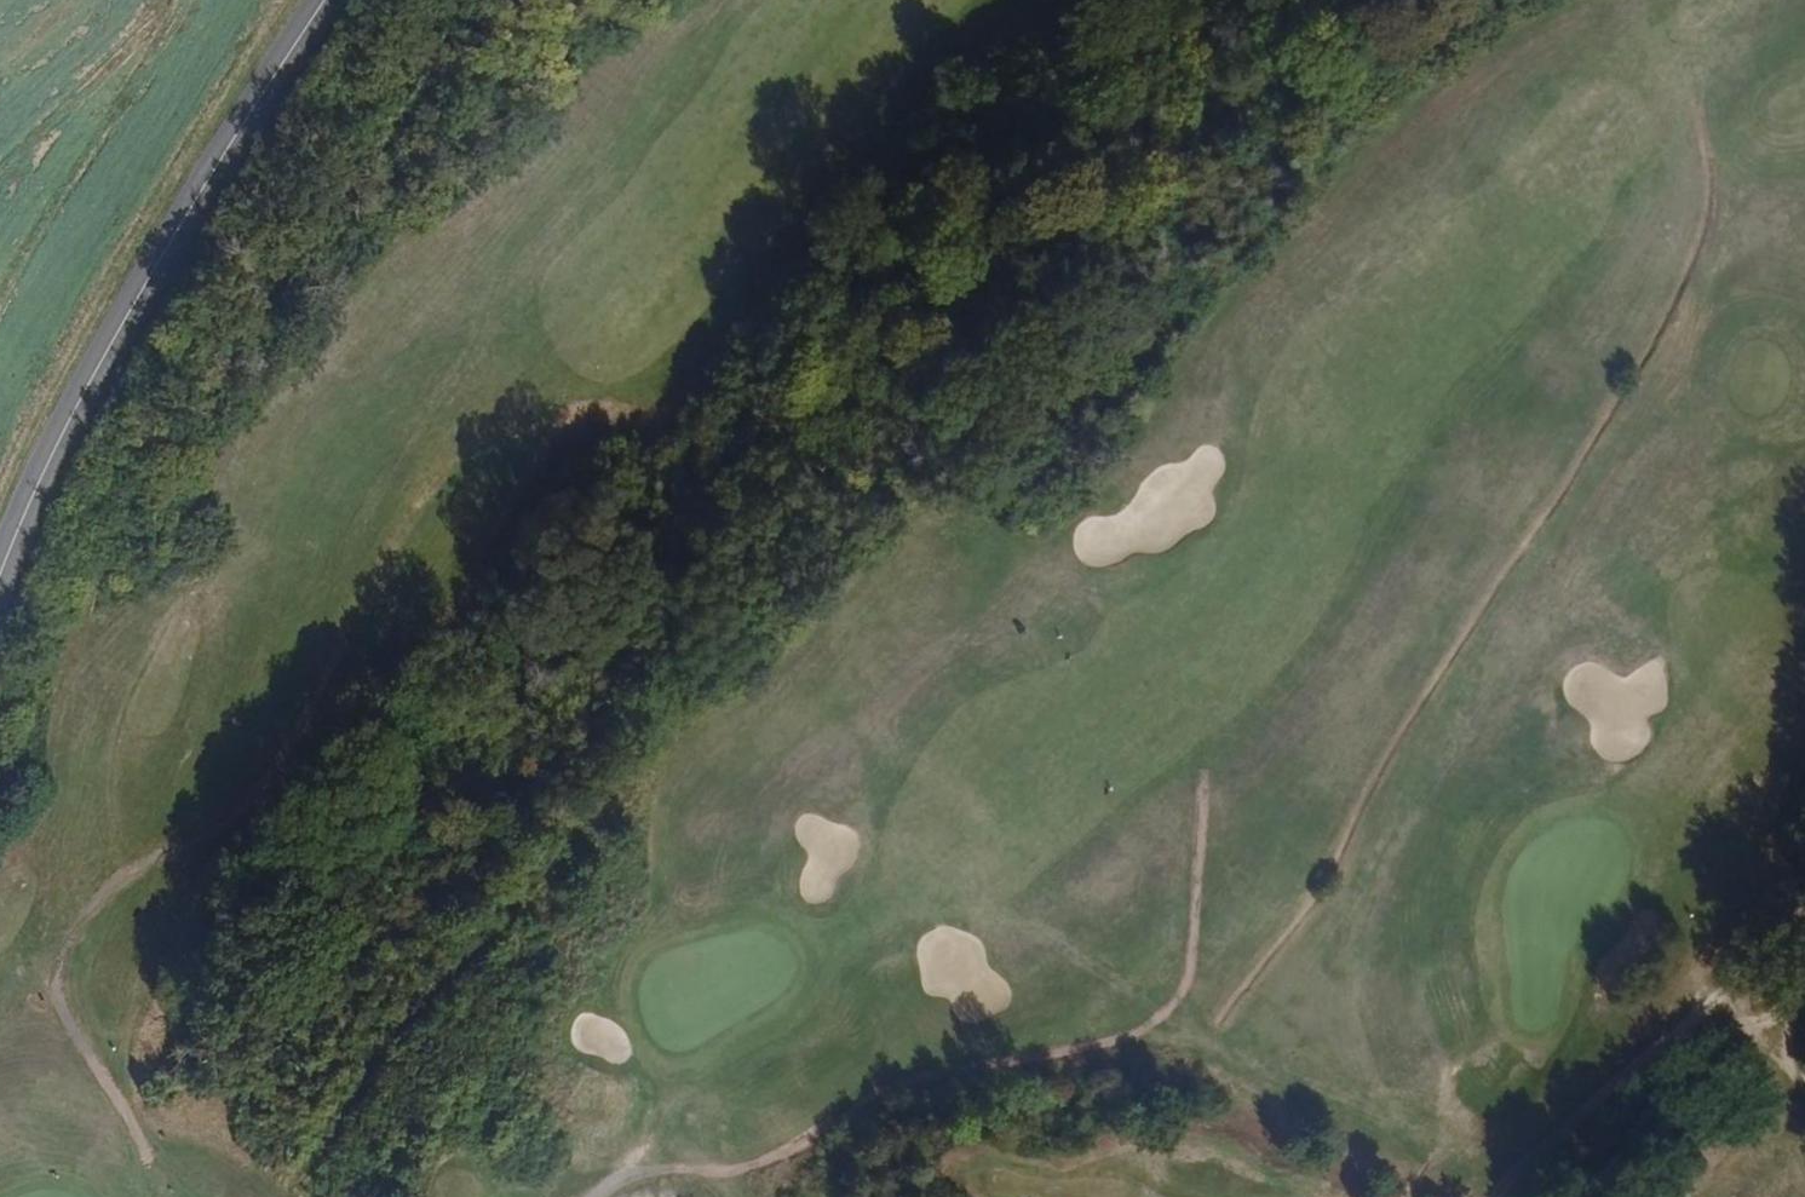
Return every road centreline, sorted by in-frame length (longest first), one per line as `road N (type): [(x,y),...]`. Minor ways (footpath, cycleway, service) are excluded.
road 1 (secondary): [(0,585),(70,427),(133,311),(334,0)]

